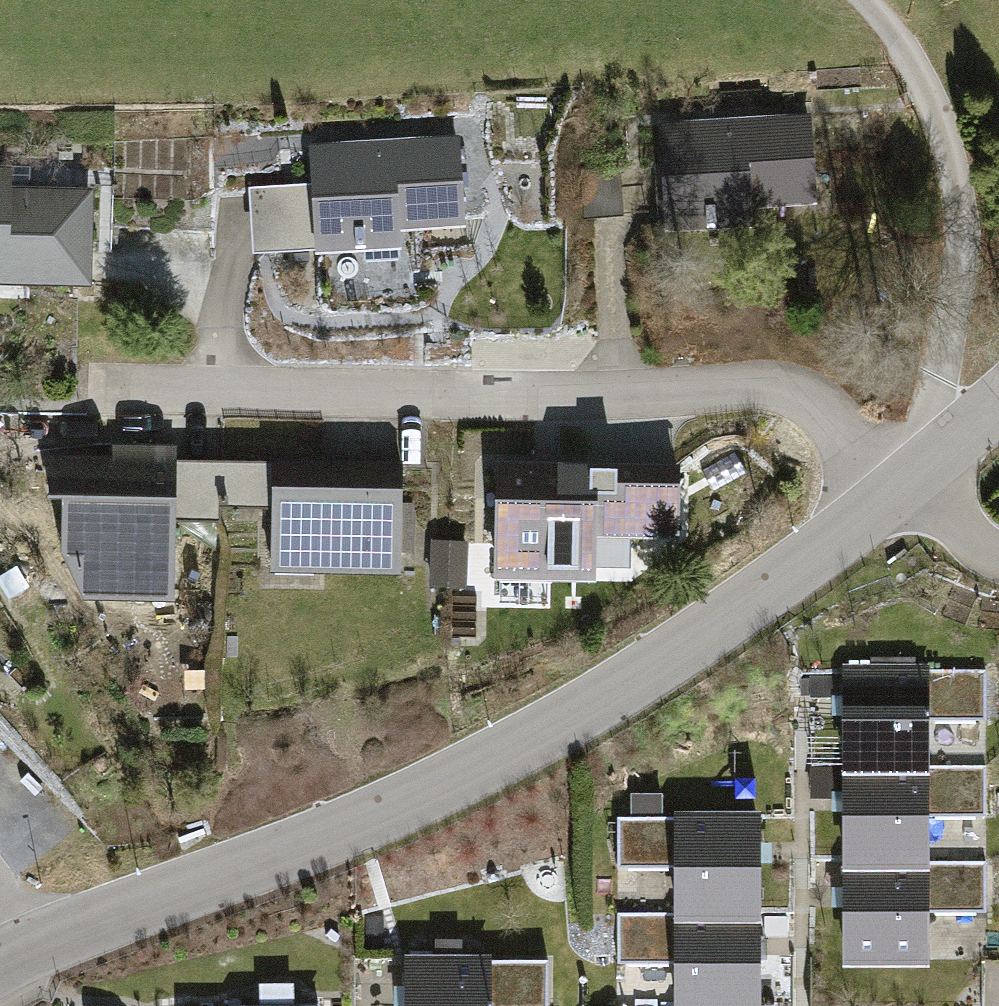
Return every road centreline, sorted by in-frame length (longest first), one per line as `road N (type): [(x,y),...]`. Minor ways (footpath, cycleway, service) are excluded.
road 1 (tertiary): [(29,954),(376,815),(549,730),(722,624),(901,486)]
road 2 (residential): [(901,486),(826,408),(760,385),(126,388)]
road 3 (tertiary): [(901,486),(998,403)]
road 4 (residential): [(998,557),(901,486)]

